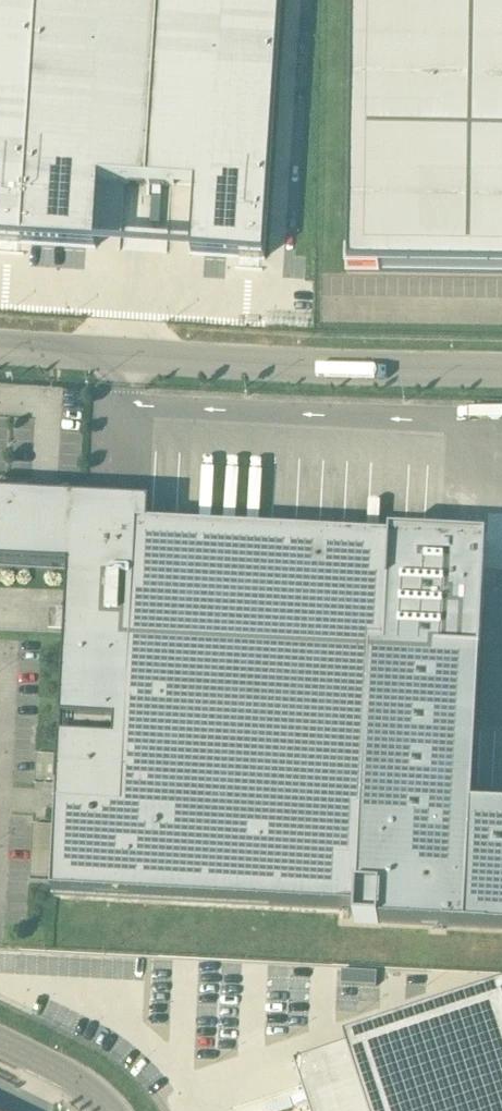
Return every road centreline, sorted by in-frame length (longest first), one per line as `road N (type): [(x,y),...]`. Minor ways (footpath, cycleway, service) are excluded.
road 1 (unclassified): [(0,345),(501,369)]
road 2 (tertiary): [(114,1110),(78,1081),(0,1043)]

